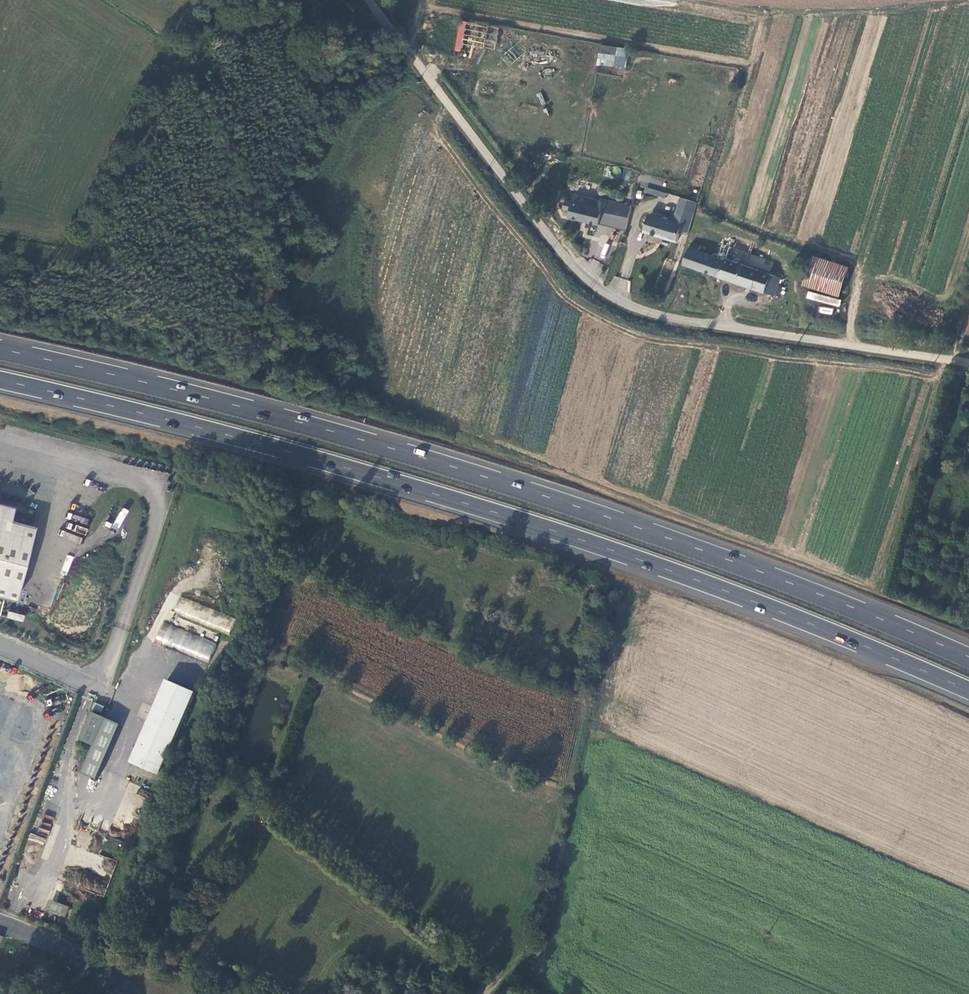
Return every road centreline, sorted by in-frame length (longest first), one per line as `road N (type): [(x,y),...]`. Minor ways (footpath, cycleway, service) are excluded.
road 1 (trunk): [(0,382),(306,457),(504,516),(729,592),(968,692)]
road 2 (trunk): [(968,658),(731,562),(514,488),(316,428),(0,351)]
road 3 (unclassified): [(968,363),(659,316),(599,290),(505,180),(376,0)]
road 4 (track): [(577,684),(588,705),(534,922),(522,958),(487,993)]
road 5 (unclassified): [(0,923),(69,951),(126,993)]

